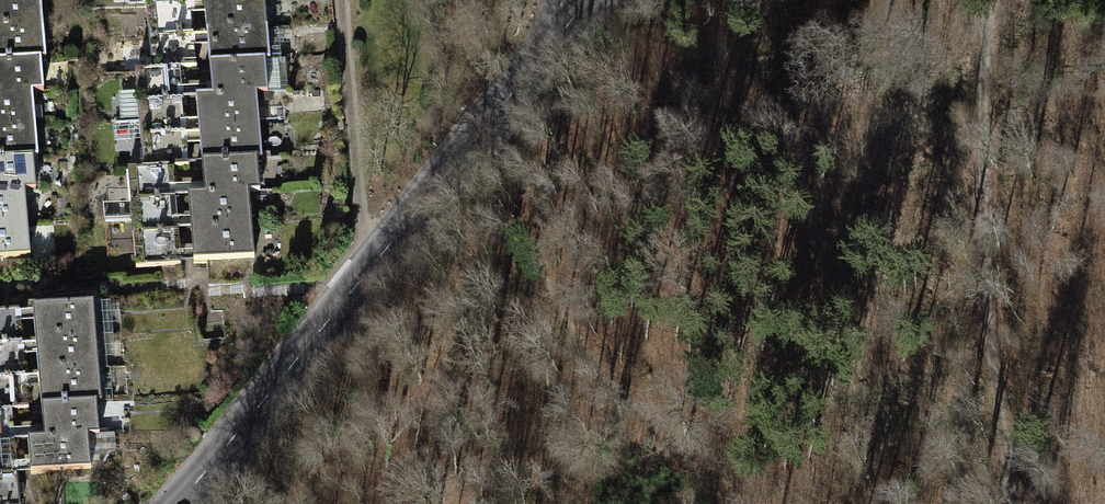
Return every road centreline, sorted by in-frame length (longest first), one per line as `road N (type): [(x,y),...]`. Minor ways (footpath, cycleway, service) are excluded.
road 1 (tertiary): [(559,34),(177,503)]
road 2 (track): [(979,0),(975,117),(1011,503)]
road 3 (track): [(737,503),(585,347),(548,267),(486,217),(492,147),(486,125)]
road 4 (track): [(486,217),(454,285),(437,383),(440,503)]

